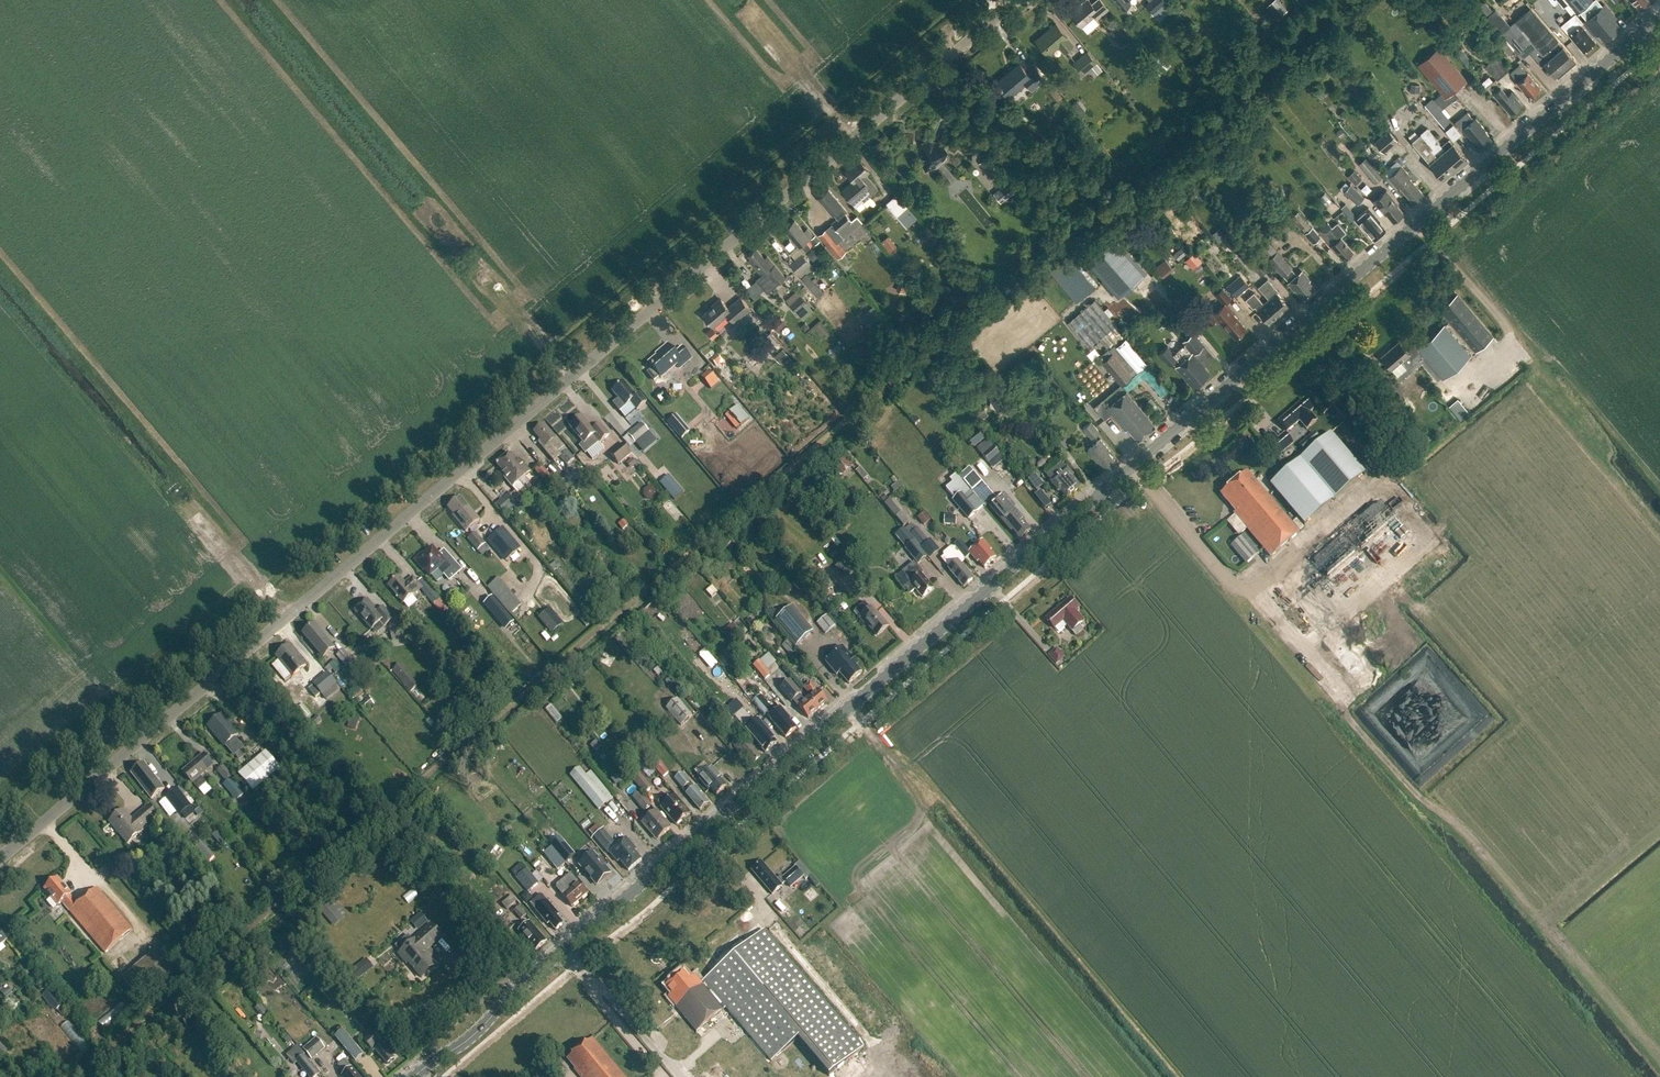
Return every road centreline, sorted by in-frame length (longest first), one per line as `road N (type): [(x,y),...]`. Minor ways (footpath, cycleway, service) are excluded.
road 1 (tertiary): [(413,1076),(470,1039),(508,997),(1659,16)]
road 2 (unclassified): [(0,857),(1018,0)]

